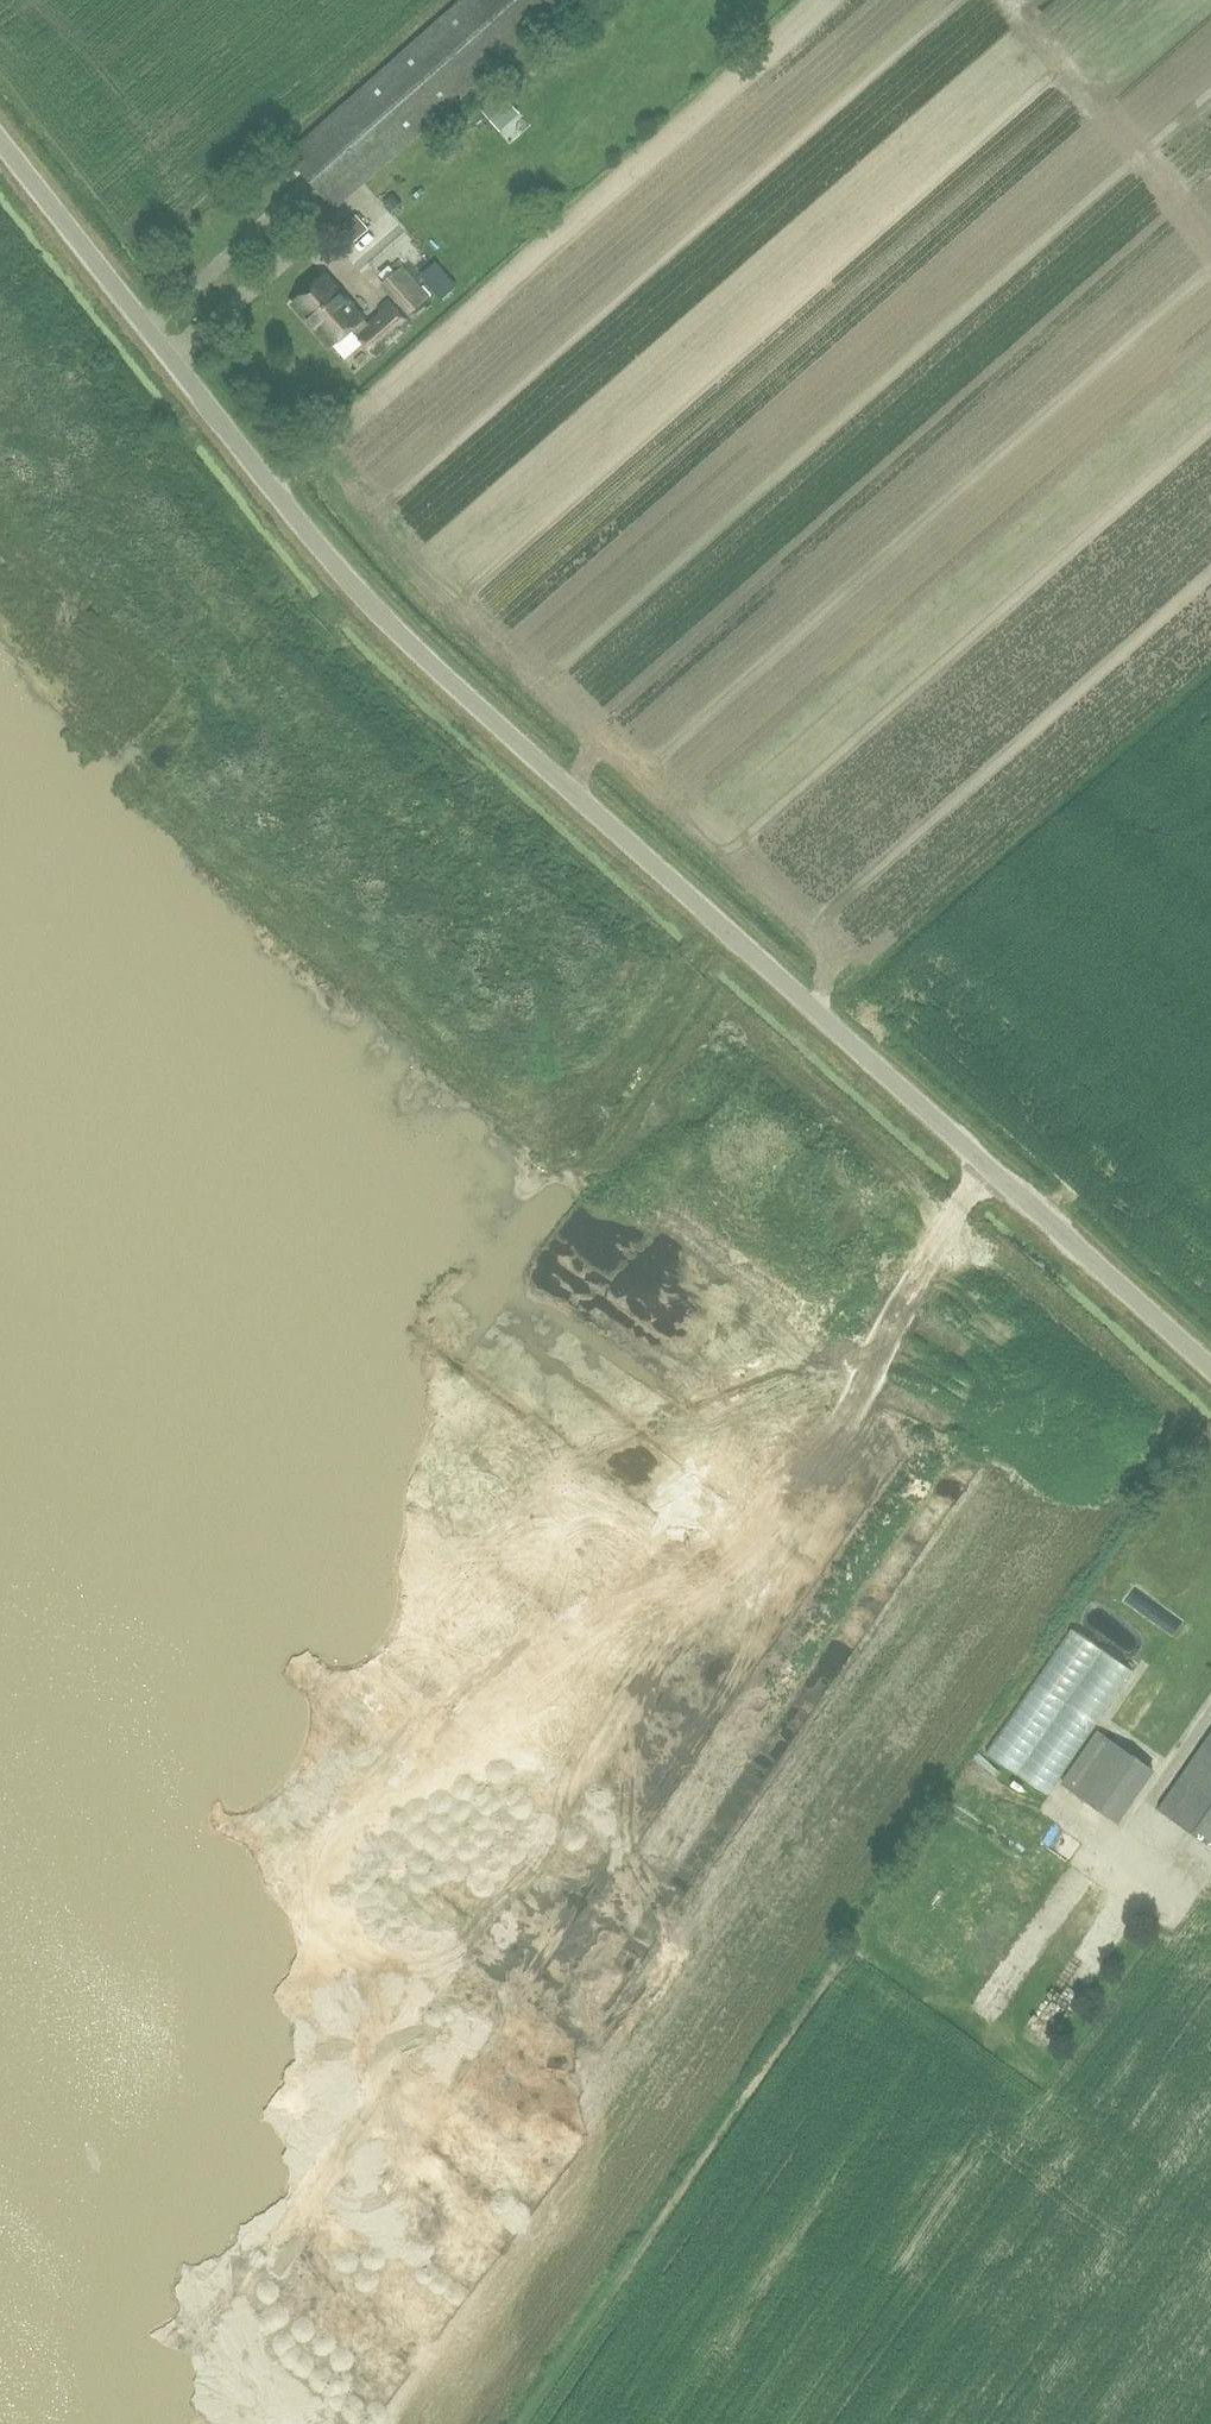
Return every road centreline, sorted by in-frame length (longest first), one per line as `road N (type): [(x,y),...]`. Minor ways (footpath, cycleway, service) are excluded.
road 1 (unclassified): [(1210,1367),(392,626),(296,519),(0,142)]

